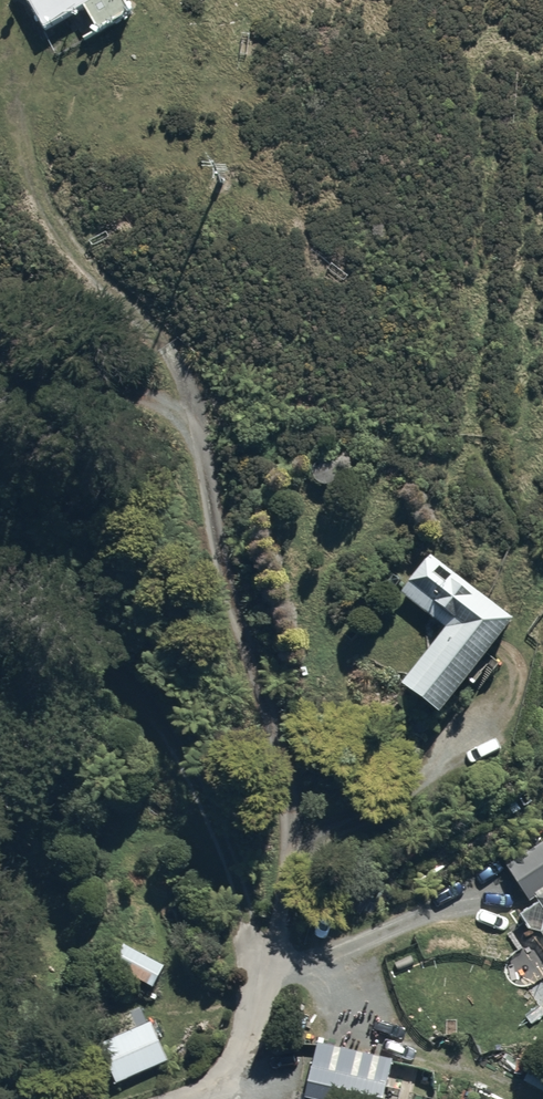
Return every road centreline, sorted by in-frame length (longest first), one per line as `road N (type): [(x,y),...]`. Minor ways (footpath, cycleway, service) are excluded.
road 1 (track): [(162,349),(54,224),(31,176),(14,94)]
road 2 (track): [(0,382),(162,399),(198,426)]
road 3 (unclassified): [(265,976),(235,1066),(191,1098)]

